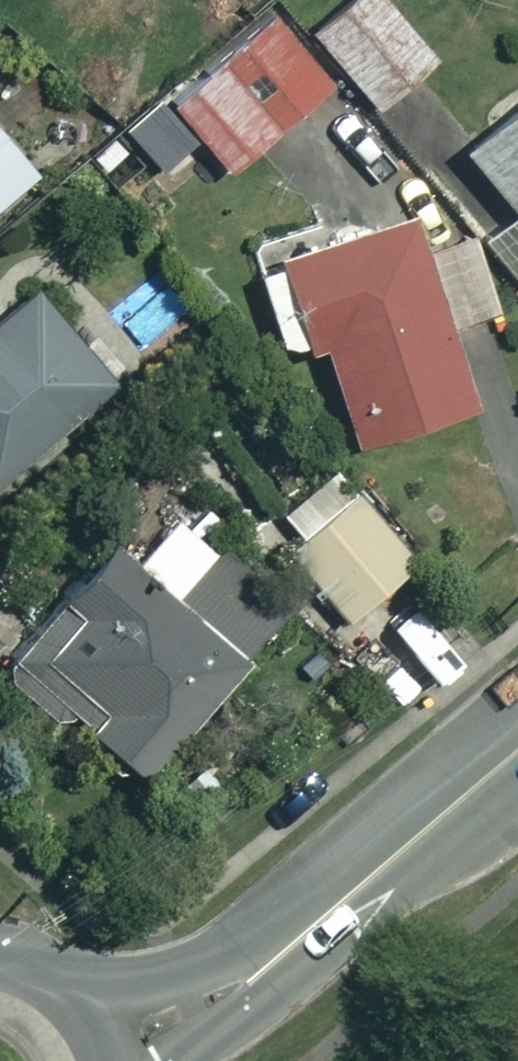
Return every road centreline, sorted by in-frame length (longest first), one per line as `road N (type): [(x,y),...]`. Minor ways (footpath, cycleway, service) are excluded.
road 1 (tertiary): [(298,943),(517,752)]
road 2 (tertiary): [(56,1005),(90,1007),(181,988),(298,943)]
road 3 (tertiary): [(298,943),(248,1002),(164,1060)]

